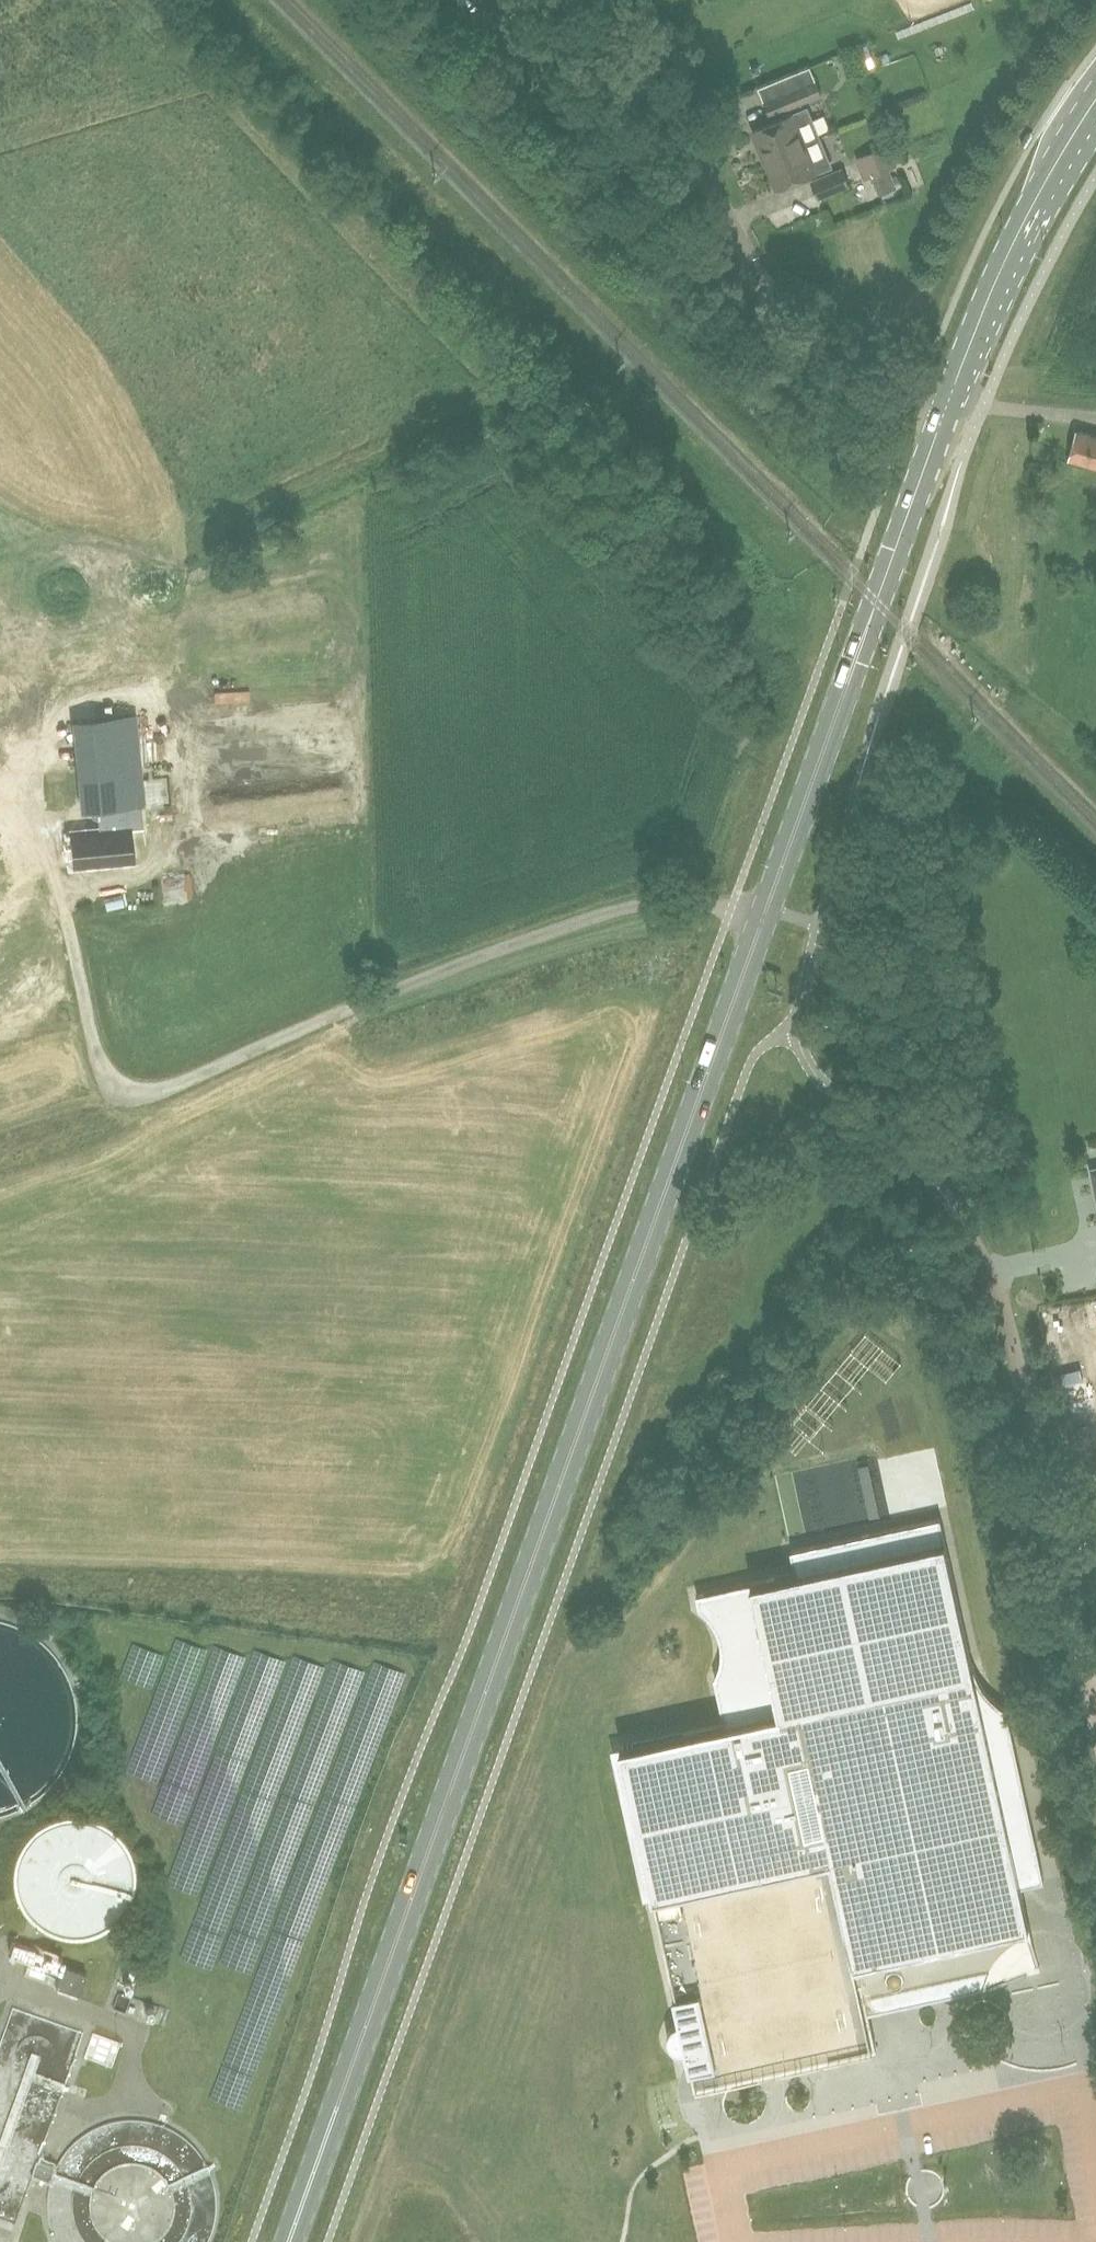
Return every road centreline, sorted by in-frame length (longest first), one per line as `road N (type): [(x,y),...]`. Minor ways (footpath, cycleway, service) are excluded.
road 1 (primary): [(945,410),(288,2241)]
road 2 (unclassified): [(945,410),(829,366),(784,322),(611,0)]
road 3 (residential): [(1095,1727),(1009,1327),(951,1204)]
road 4 (primary): [(1095,103),(1039,193),(952,393)]

